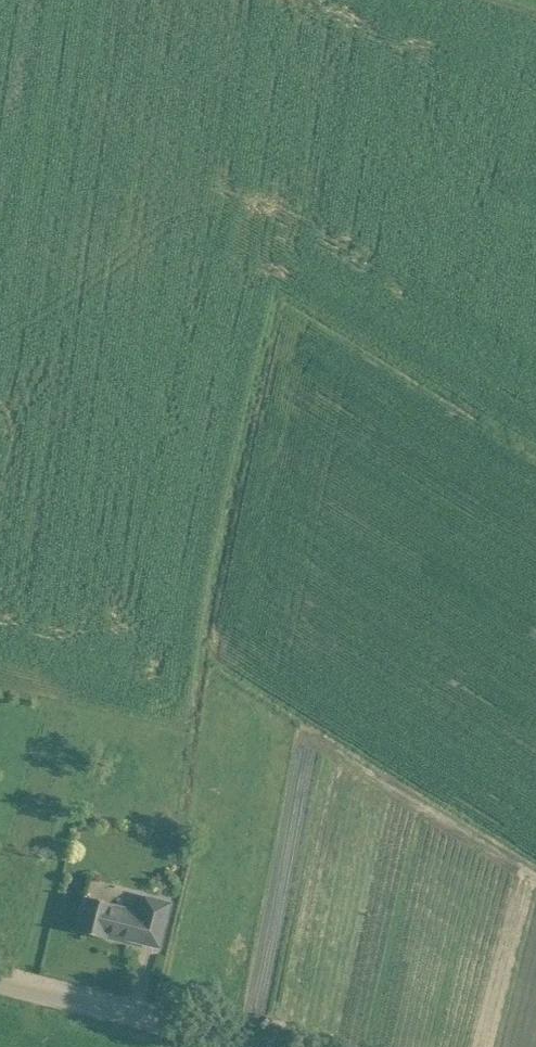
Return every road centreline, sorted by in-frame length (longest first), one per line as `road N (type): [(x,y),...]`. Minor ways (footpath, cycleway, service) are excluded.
road 1 (unclassified): [(226,1046),(0,986)]

